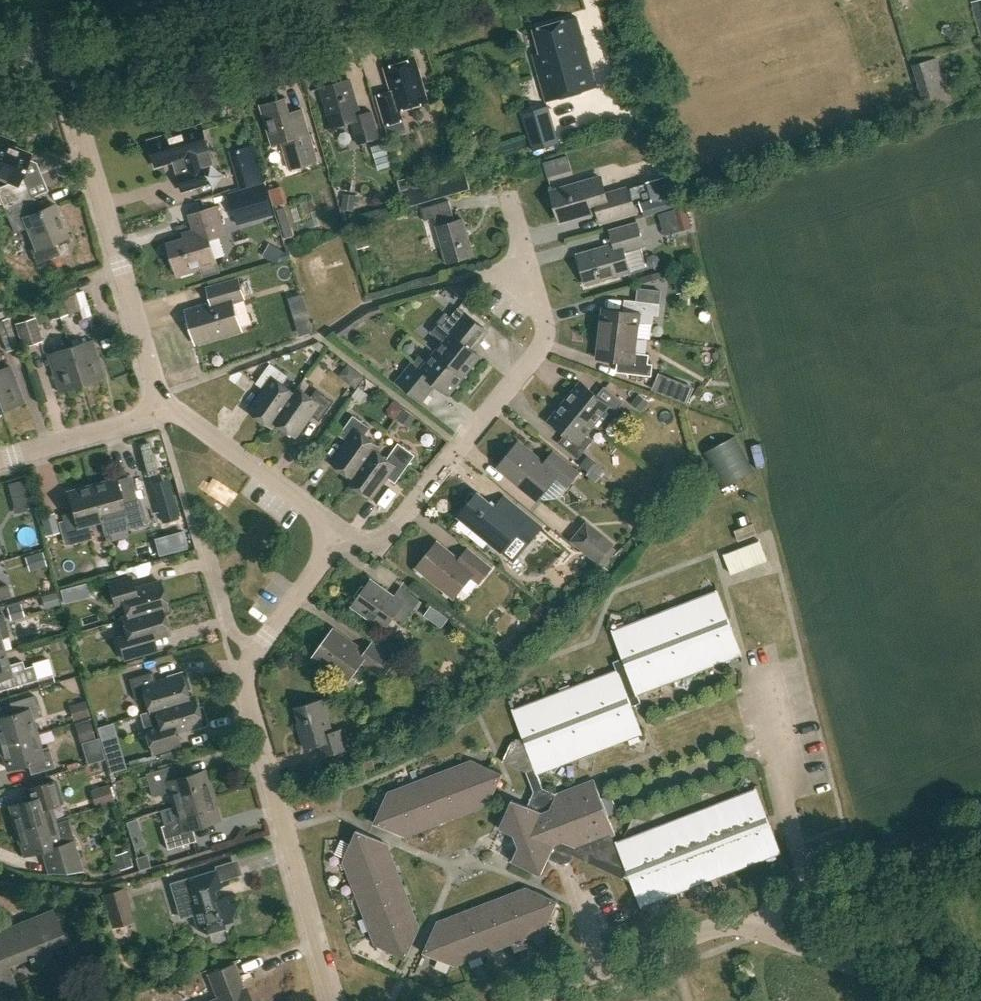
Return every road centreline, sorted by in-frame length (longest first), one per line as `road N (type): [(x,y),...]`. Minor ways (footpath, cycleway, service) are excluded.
road 1 (unclassified): [(944,1000),(736,924),(520,1000)]
road 2 (residential): [(341,534),(370,540),(394,529),(539,353),(545,336),(512,200)]
road 3 (residential): [(335,1000),(247,702),(252,654)]
road 4 (residential): [(162,406),(64,62)]
road 5 (tertiary): [(64,62),(315,0)]
road 6 (track): [(765,932),(778,905),(809,888),(980,823)]
road 7 (residential): [(341,534),(162,406)]
road 8 (residential): [(0,458),(115,428),(162,406)]
road 9 (residential): [(252,654),(341,534)]

